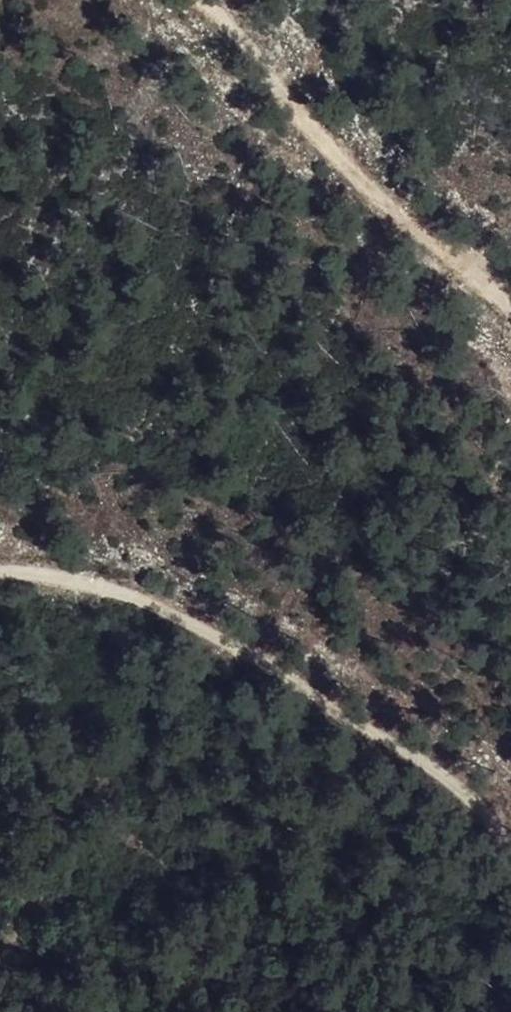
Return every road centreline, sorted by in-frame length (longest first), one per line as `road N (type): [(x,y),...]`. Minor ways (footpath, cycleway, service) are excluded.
road 1 (track): [(510,849),(415,746),(232,640),(52,582),(0,584)]
road 2 (track): [(510,324),(440,225),(195,0)]

